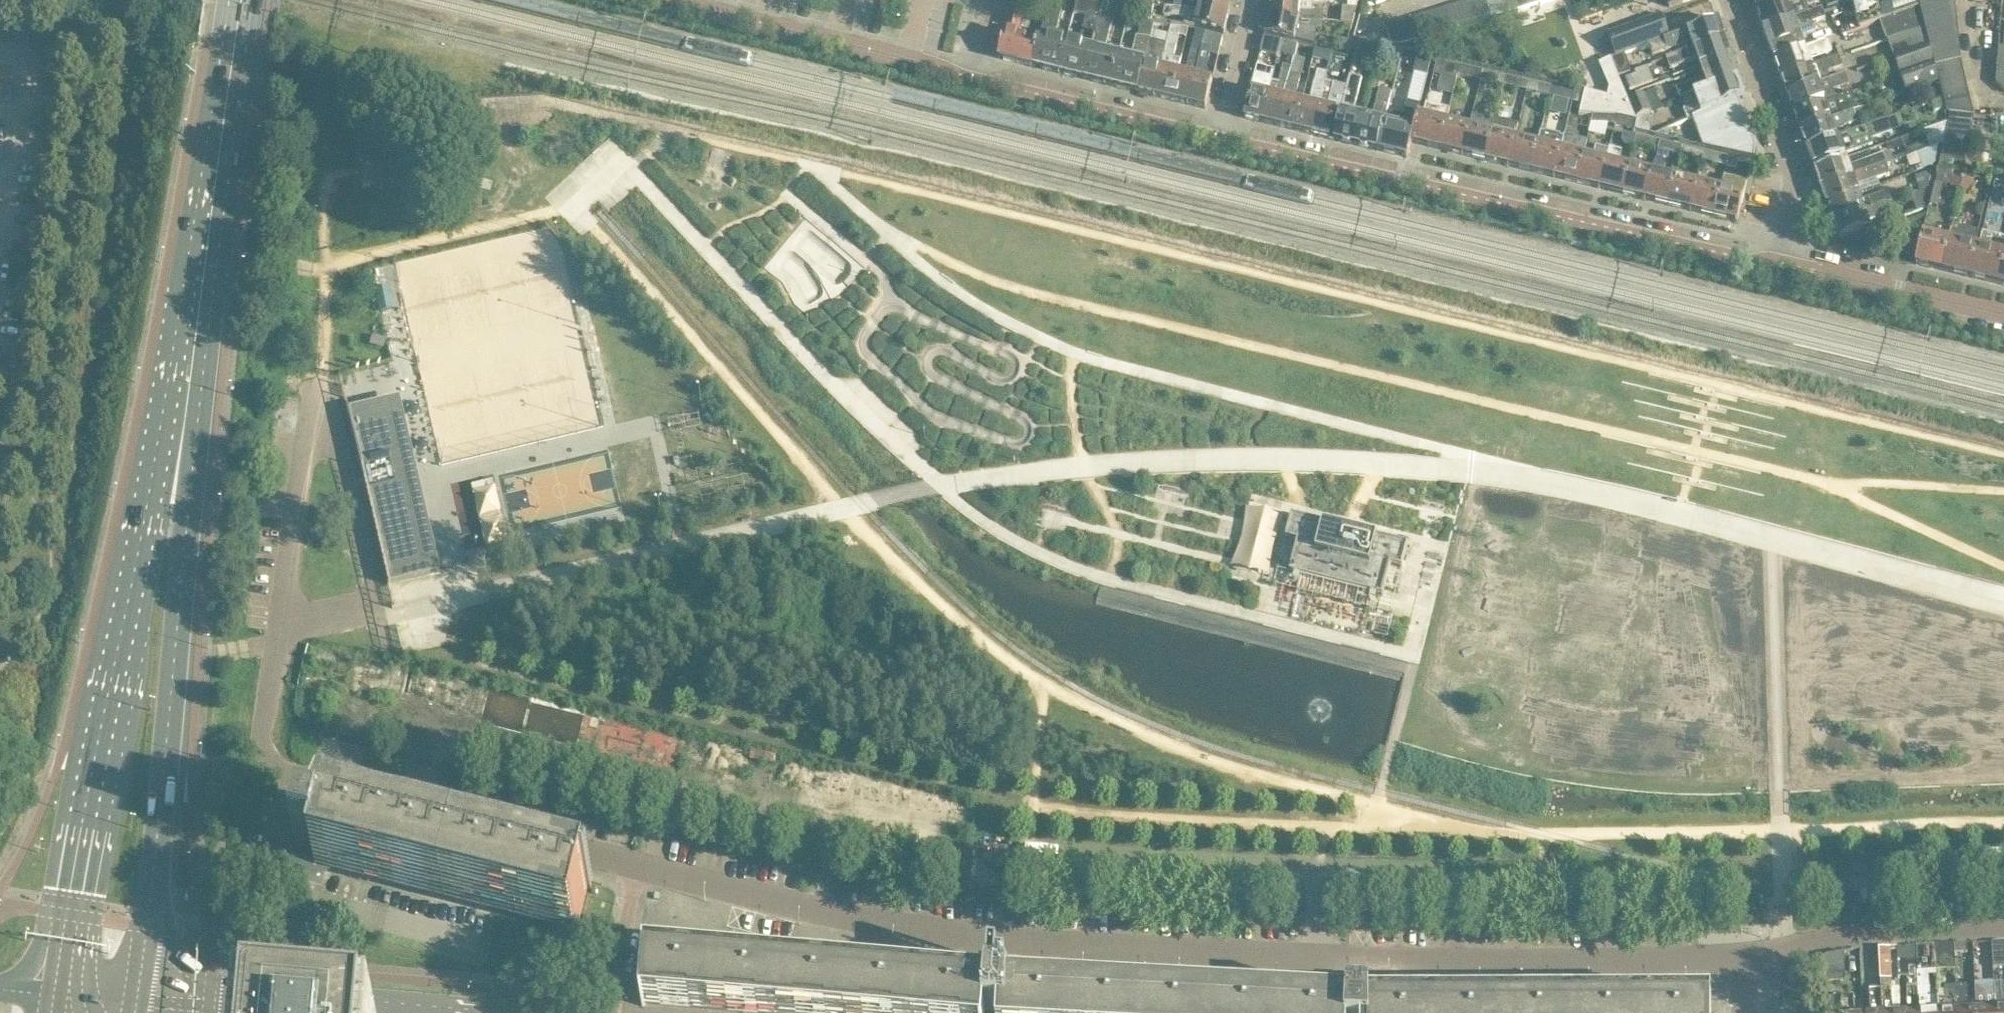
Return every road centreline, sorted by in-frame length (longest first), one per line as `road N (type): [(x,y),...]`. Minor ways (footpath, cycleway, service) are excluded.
road 1 (secondary): [(140,1005),(193,454),(253,0)]
road 2 (secondary): [(228,0),(53,996)]
road 3 (residential): [(1316,958),(1194,957),(919,929),(640,866)]
road 4 (residential): [(1219,137),(1775,263)]
road 5 (unclassified): [(280,635),(303,450),(321,383),(371,591),(365,602)]
road 6 (residential): [(1747,956),(1316,958)]
road 7 (residential): [(640,866),(296,780),(274,774),(261,757)]
road 8 (residential): [(671,0),(973,75)]
road 9 (residential): [(1775,263),(1790,171),(1732,0)]
road 10 (residential): [(973,75),(1219,137)]
road 11 (residential): [(2003,313),(1775,263)]
road 12 (residential): [(2003,925),(1871,930),(1785,955)]
road 13 (unclassified): [(613,1012),(640,866)]
road 14 (residential): [(1250,0),(1219,137)]
road 15 (unclassified): [(1780,815),(1785,955)]
road 16 (unclassified): [(280,635),(261,757)]

